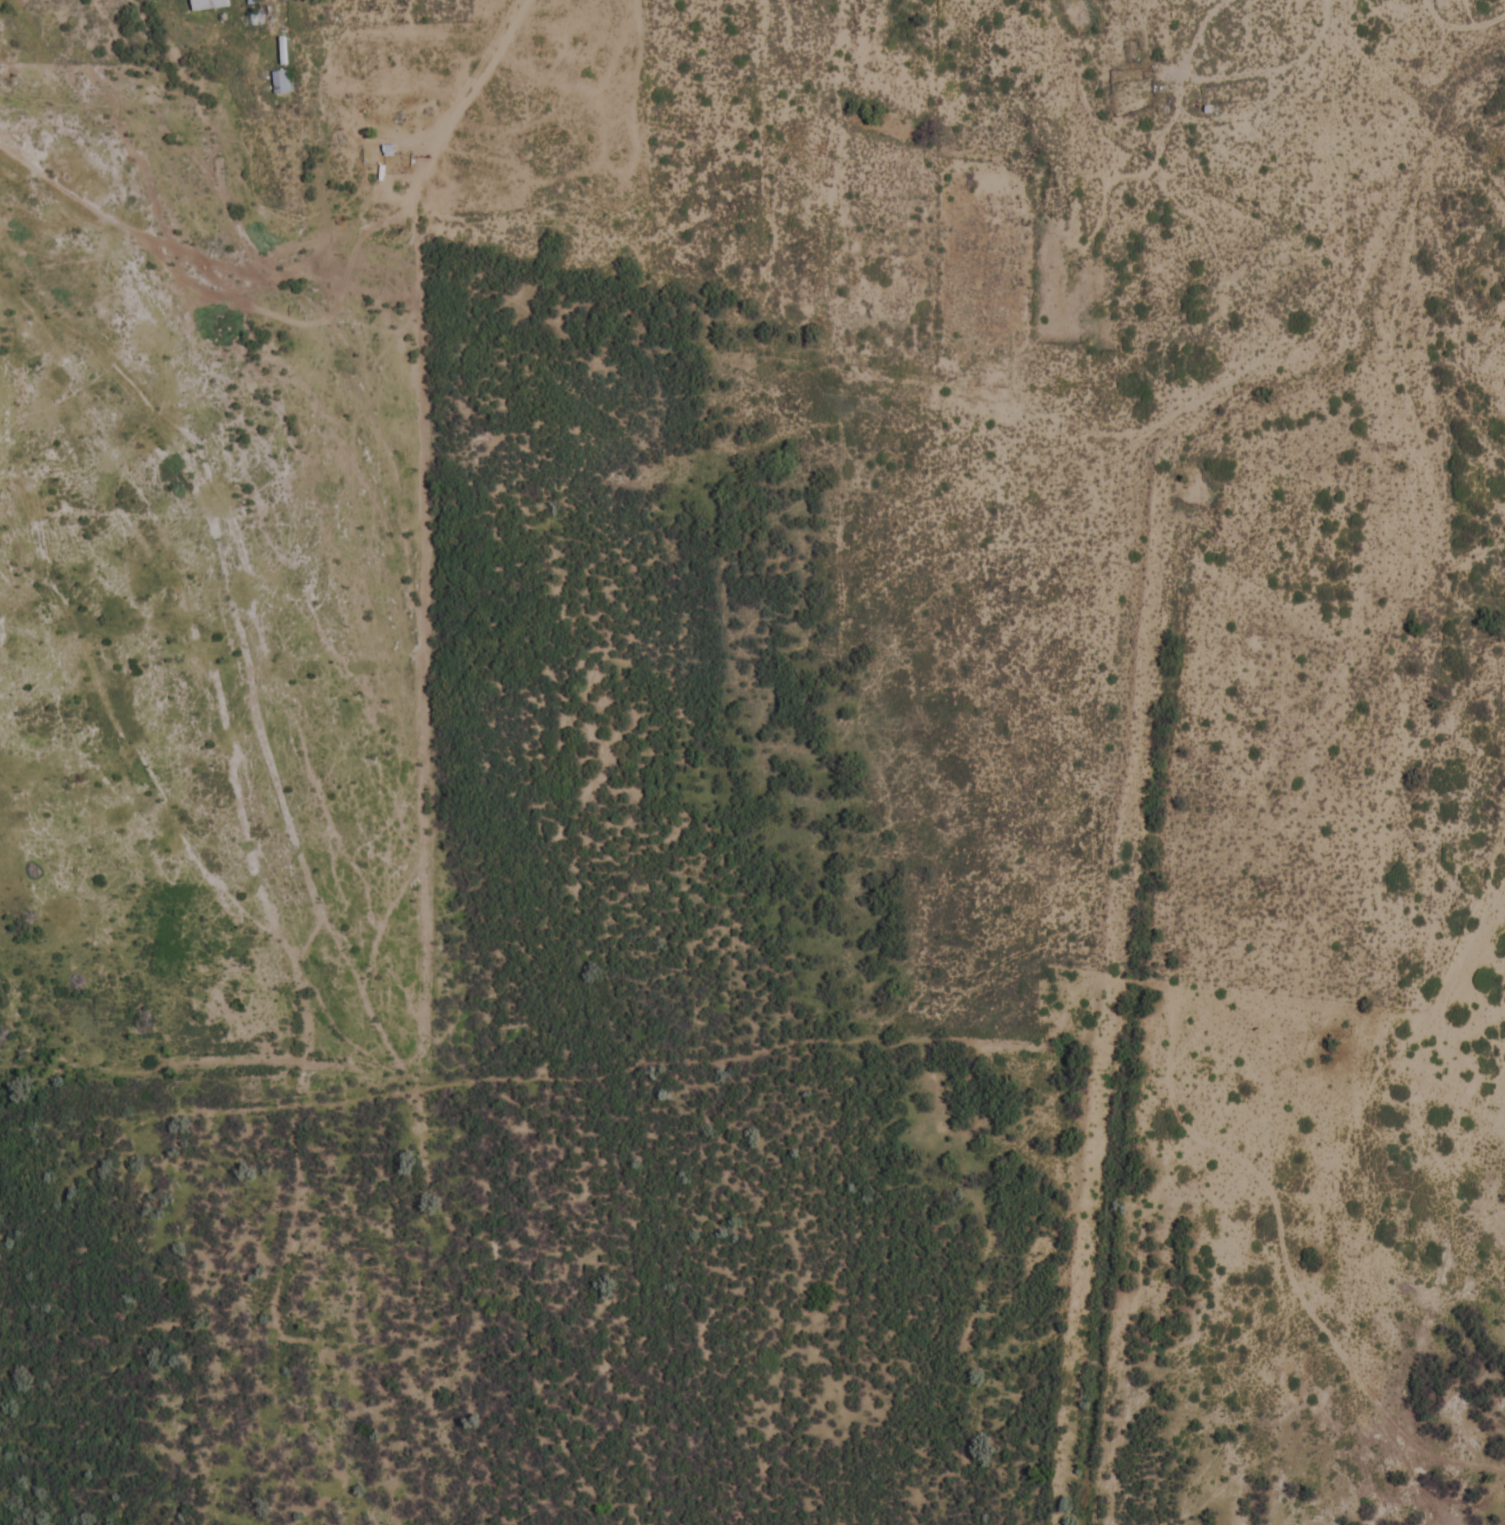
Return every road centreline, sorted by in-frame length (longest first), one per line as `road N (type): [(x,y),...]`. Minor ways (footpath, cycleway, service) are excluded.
road 1 (residential): [(1504,1167),(100,819)]

